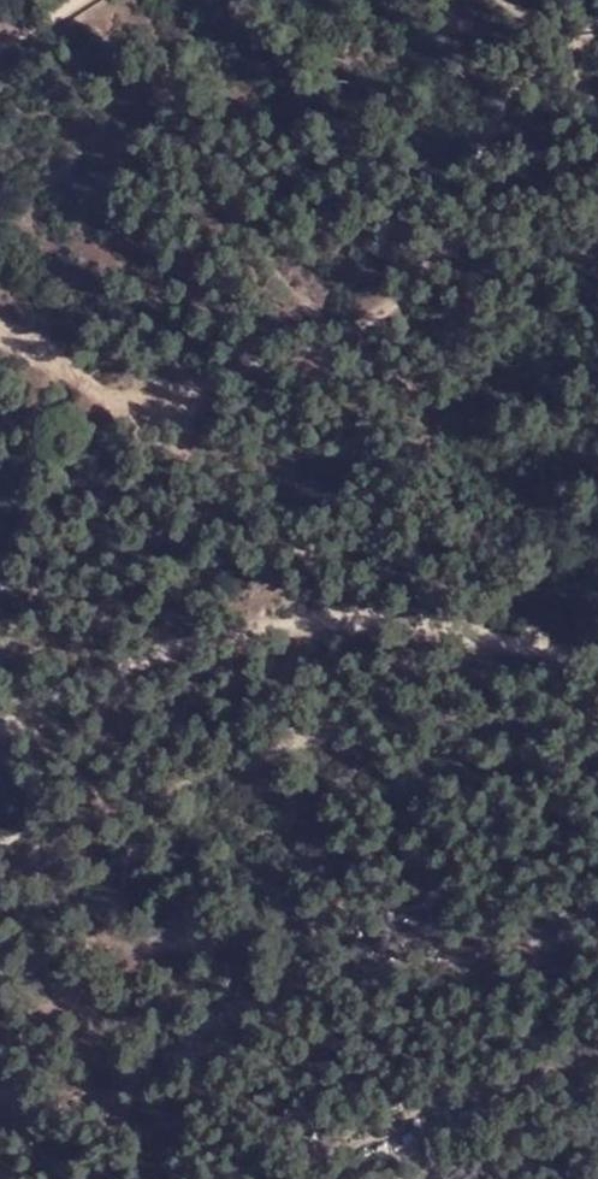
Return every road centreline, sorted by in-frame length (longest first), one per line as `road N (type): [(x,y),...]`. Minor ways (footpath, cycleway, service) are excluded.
road 1 (track): [(597,659),(336,625),(235,637),(146,661),(0,720)]

